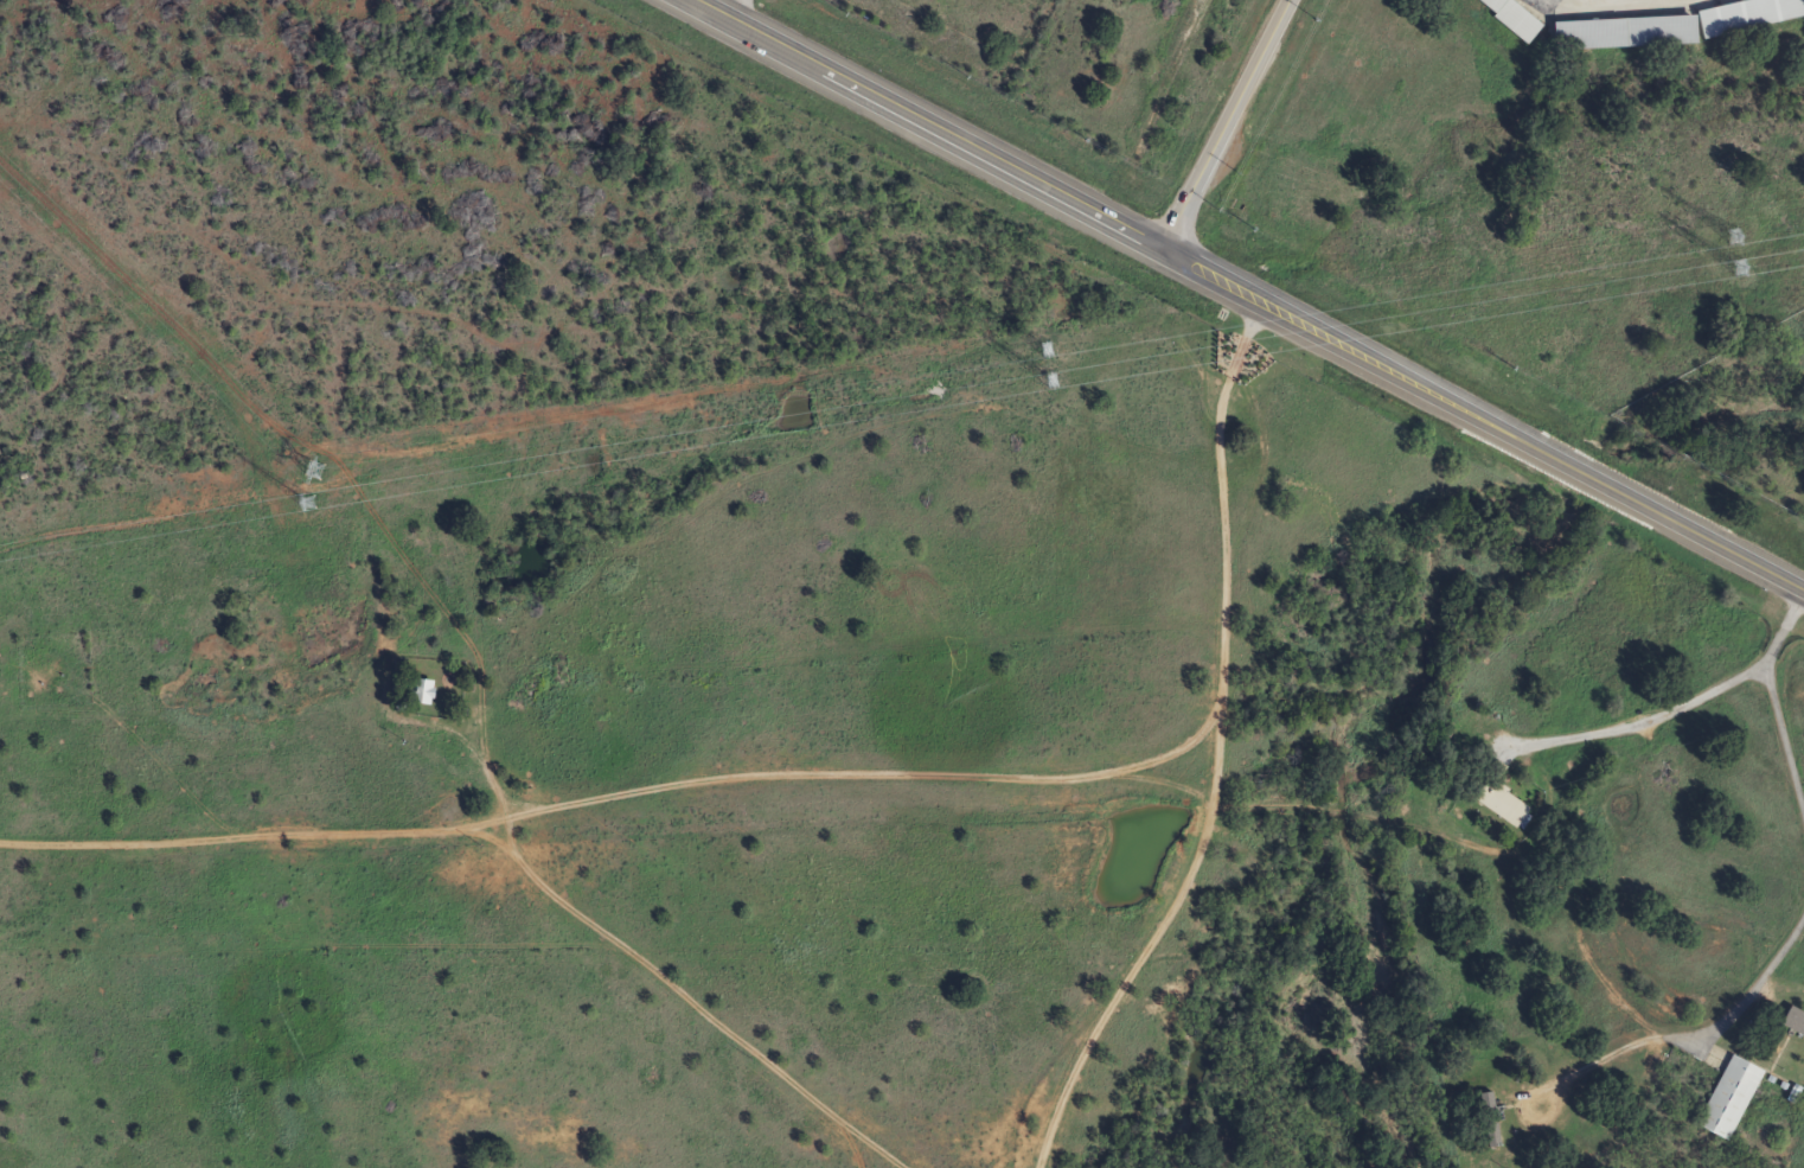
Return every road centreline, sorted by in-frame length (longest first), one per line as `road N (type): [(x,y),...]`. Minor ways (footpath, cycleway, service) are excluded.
road 1 (track): [(1669,1029),(1595,957),(1556,877),(1533,859),(1344,815),(1211,811),(1192,793),(1103,776),(731,777),(434,829),(57,844),(0,838)]
road 2 (primary): [(677,0),(1803,594)]
road 3 (tertiary): [(1288,0),(1157,251)]

